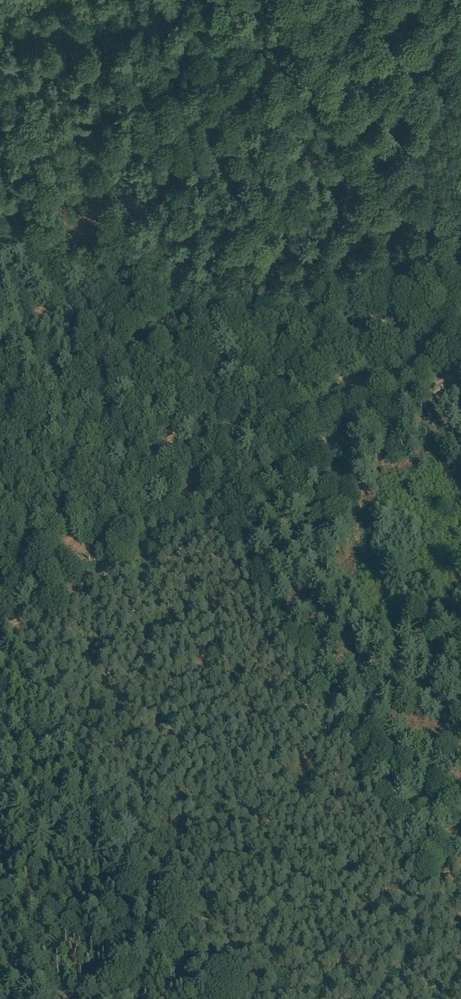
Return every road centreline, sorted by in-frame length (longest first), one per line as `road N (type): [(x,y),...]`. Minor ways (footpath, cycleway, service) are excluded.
road 1 (track): [(0,631),(460,374)]
road 2 (track): [(309,0),(460,340)]

